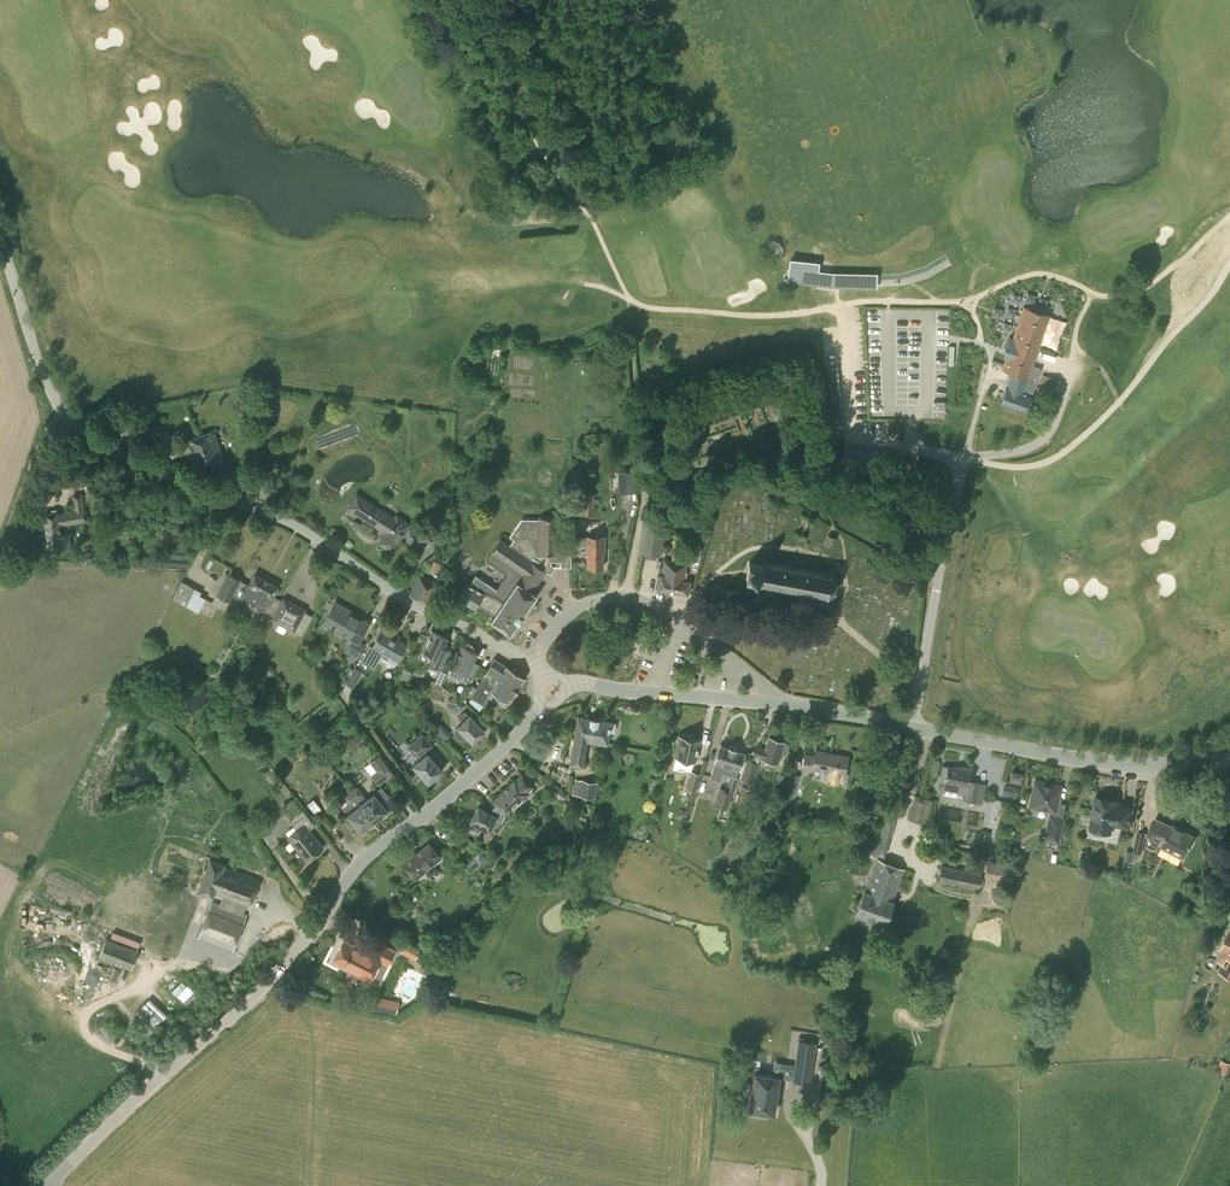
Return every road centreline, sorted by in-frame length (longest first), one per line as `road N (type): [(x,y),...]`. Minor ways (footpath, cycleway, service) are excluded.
road 1 (tertiary): [(533,661),(394,592),(299,528),(84,433),(51,387),(0,236)]
road 2 (tertiary): [(48,1185),(267,985),(368,856),(438,805),(532,716)]
road 3 (tertiary): [(1229,761),(1100,762),(778,704)]
road 4 (residential): [(778,704),(681,622),(637,597),(581,606),(533,661)]
road 5 (track): [(937,1070),(975,897),(930,885)]
road 6 (tertiary): [(778,704),(575,683)]

